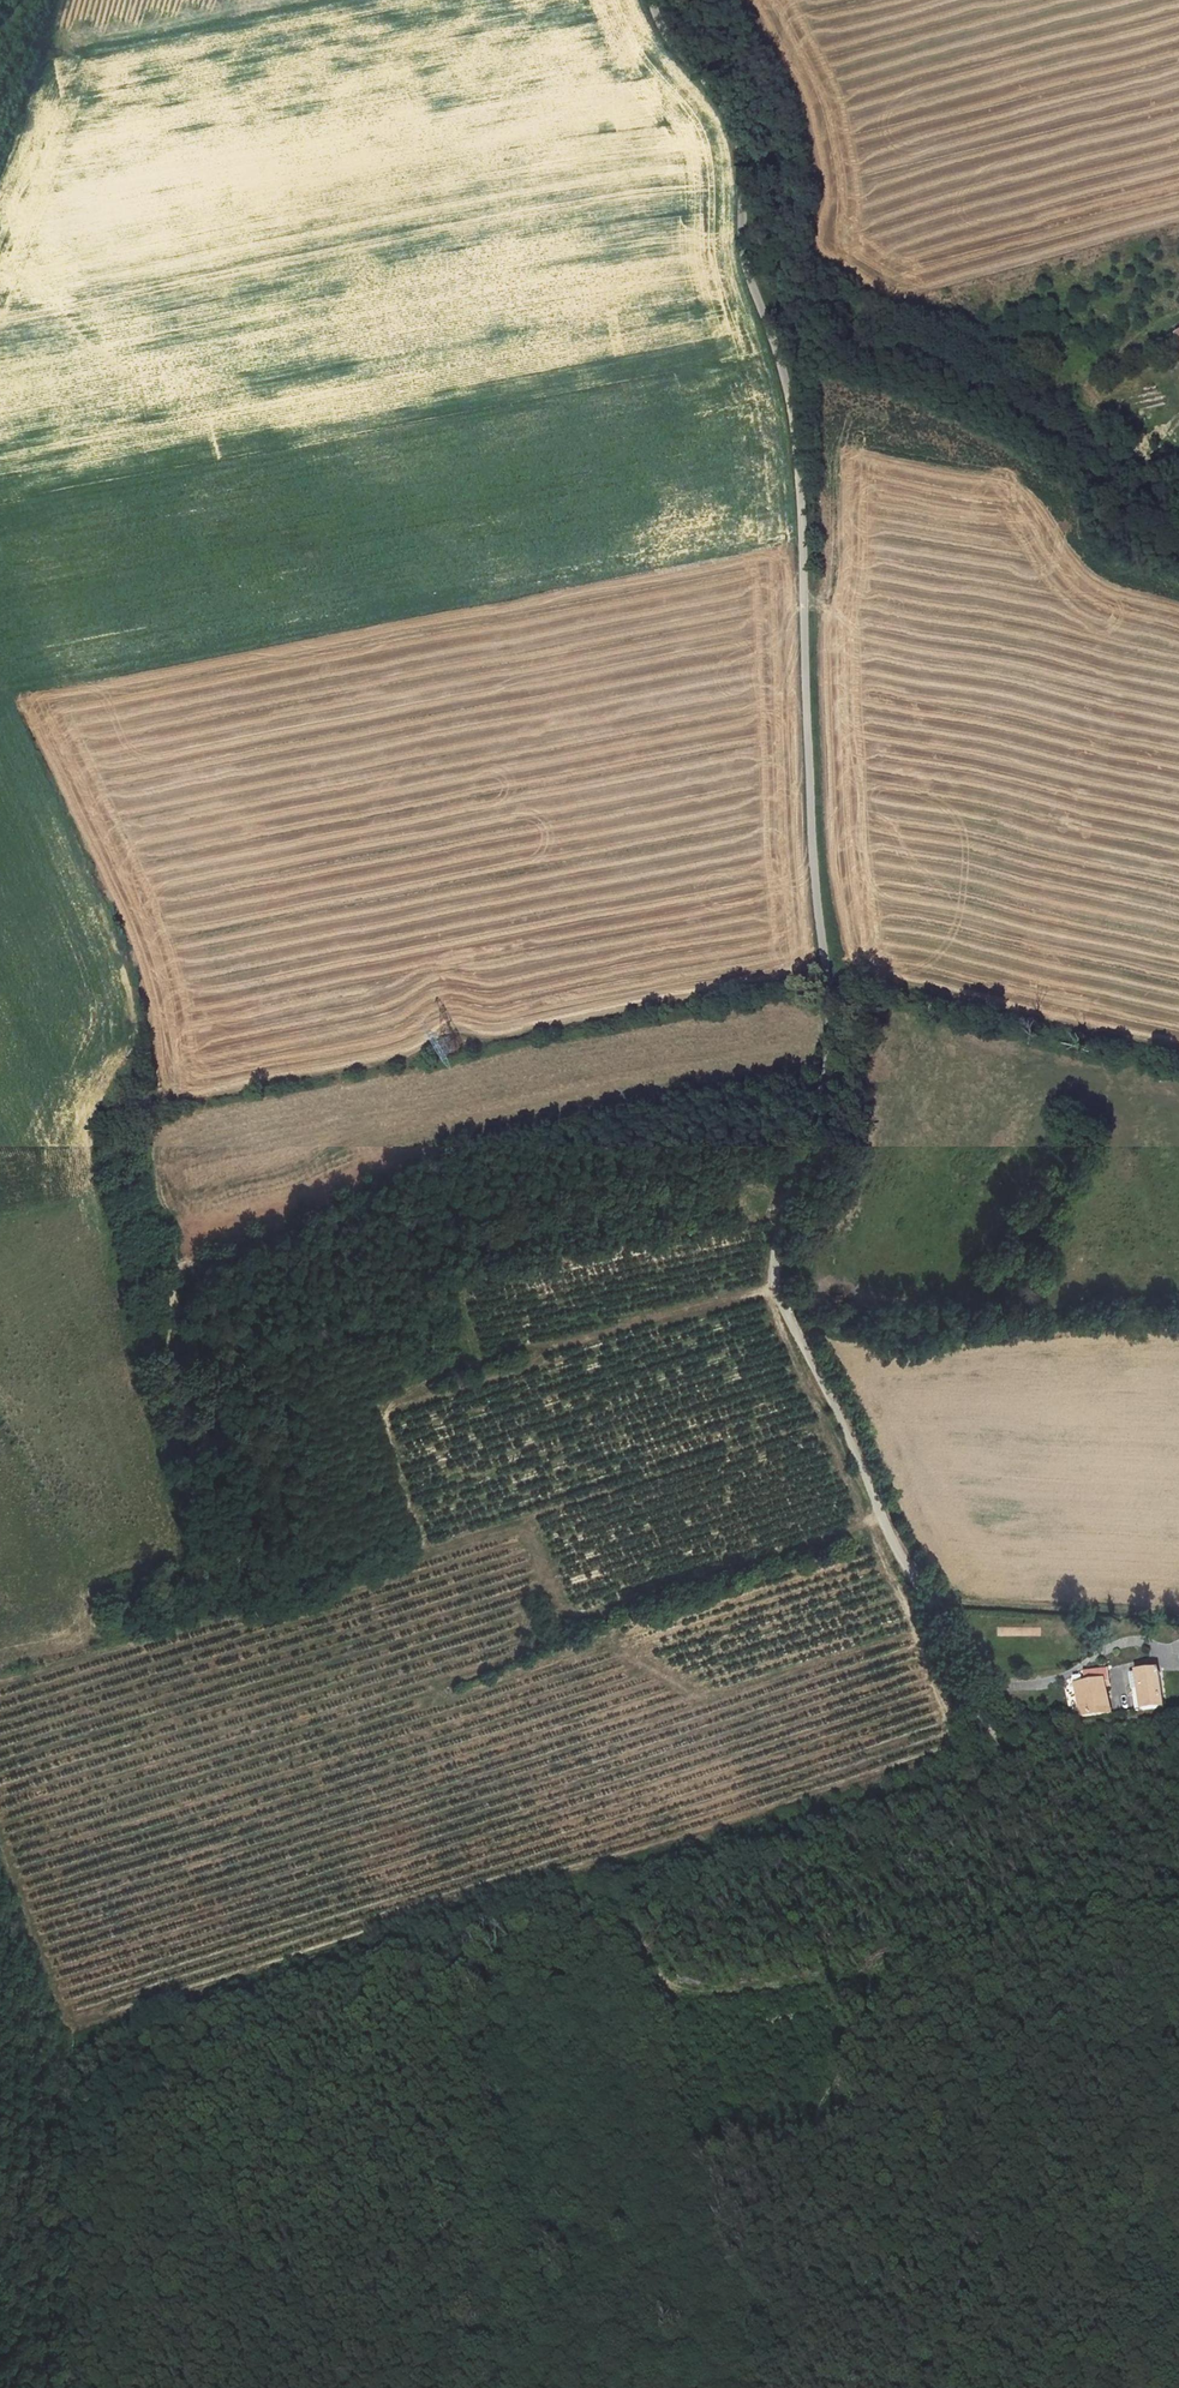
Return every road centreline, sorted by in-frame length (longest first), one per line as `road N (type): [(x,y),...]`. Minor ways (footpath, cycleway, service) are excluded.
road 1 (unclassified): [(652,0),(737,133),(743,248),(791,403),(804,532),(831,1052),(786,1202),(775,1286),(929,1607)]
road 2 (track): [(775,1286),(552,1347),(519,1370),(393,1409),(385,1422),(420,1546)]
road 3 (track): [(0,1871),(69,2047)]

